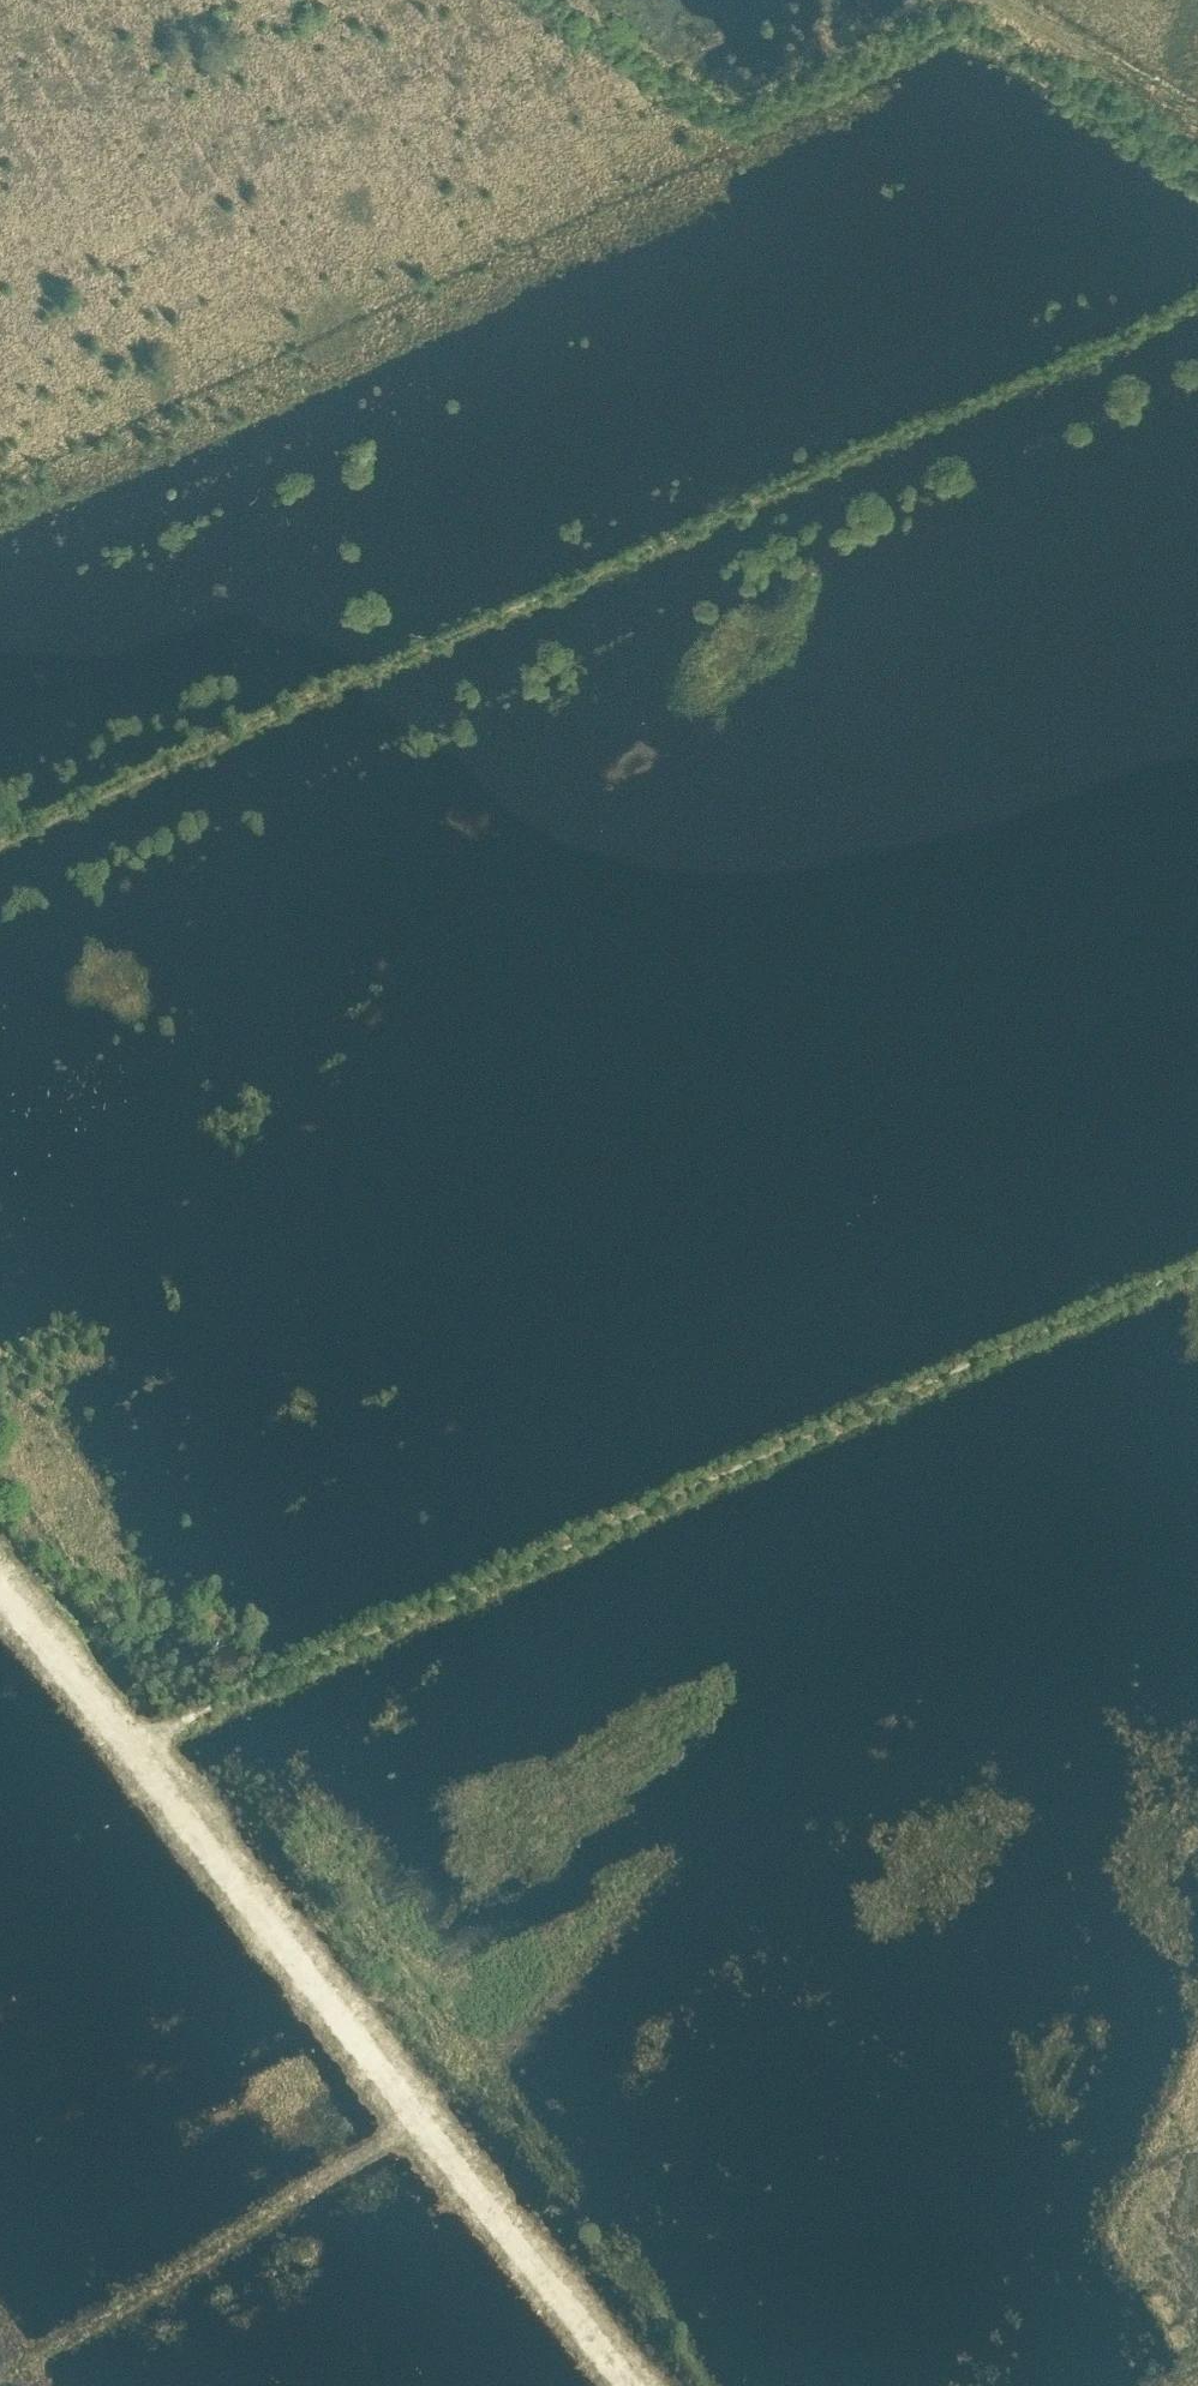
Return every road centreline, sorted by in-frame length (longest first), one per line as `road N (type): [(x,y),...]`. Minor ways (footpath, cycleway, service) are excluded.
road 1 (track): [(624,2385),(0,1587)]
road 2 (track): [(1197,114),(1006,0)]

